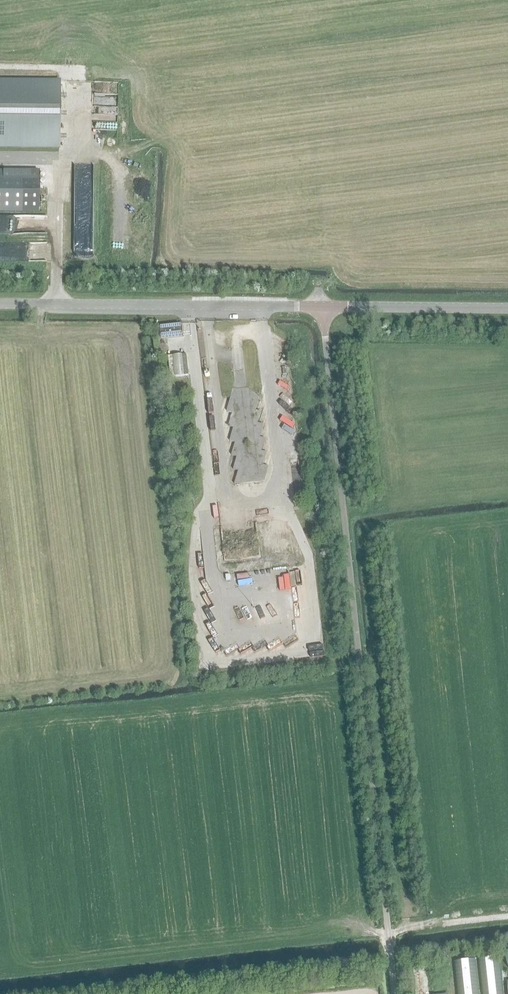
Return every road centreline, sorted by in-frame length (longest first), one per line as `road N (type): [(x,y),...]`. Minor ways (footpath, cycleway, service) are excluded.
road 1 (unclassified): [(392,993),(322,306)]
road 2 (track): [(406,931),(365,539),(372,528),(399,526)]
road 3 (tertiary): [(0,303),(322,306)]
road 4 (tertiary): [(507,308),(322,306)]
road 5 (track): [(507,916),(385,937)]

